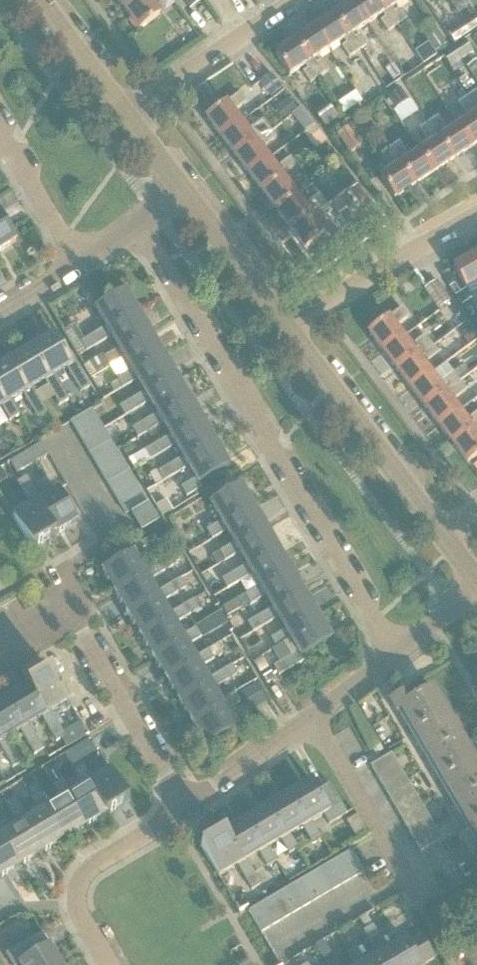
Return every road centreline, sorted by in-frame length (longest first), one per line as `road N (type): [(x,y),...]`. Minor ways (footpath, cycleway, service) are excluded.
road 1 (residential): [(389,652),(138,231)]
road 2 (residential): [(180,806),(61,599),(0,638)]
road 3 (tertiary): [(440,536),(285,327)]
road 4 (residential): [(180,806),(389,652)]
road 5 (residential): [(104,964),(80,927),(80,878),(180,806)]
road 6 (residential): [(126,109),(290,0)]
road 7 (tertiary): [(285,327),(186,201)]
road 8 (residential): [(359,274),(395,224),(476,171)]
road 9 (residential): [(75,266),(0,135)]
road 10 (tertiary): [(126,109),(42,0)]
road 11 (residential): [(359,274),(476,213)]

